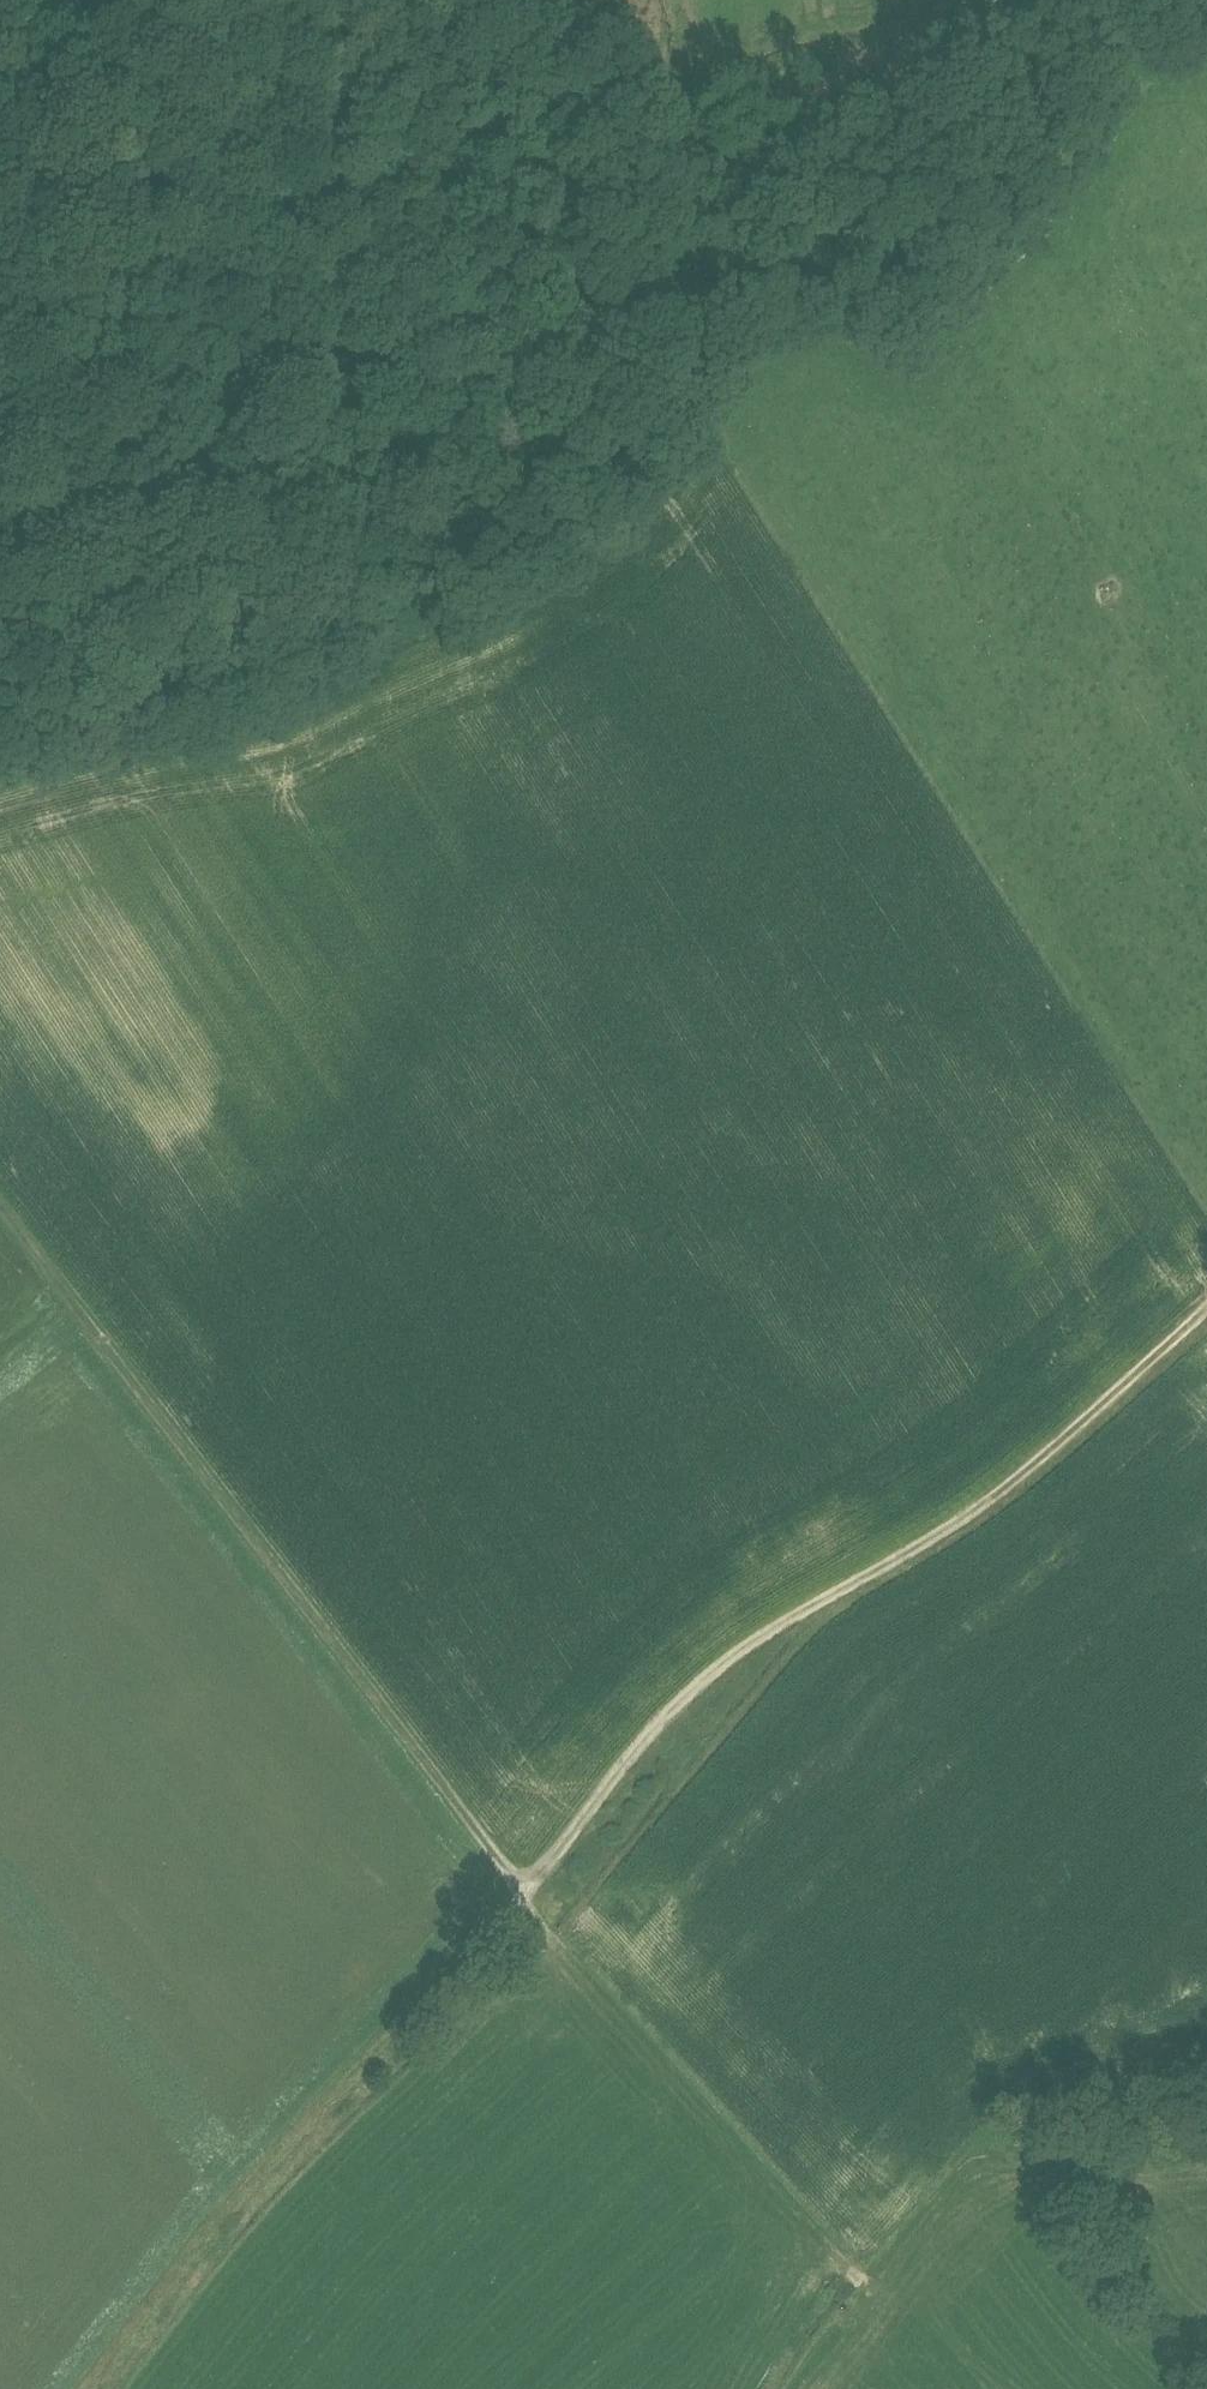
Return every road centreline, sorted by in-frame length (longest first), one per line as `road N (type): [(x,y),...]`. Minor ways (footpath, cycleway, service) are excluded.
road 1 (track): [(86,2388),(189,2248),(368,2049),(617,1801),(702,1674),(989,1503),(1206,1313)]
road 2 (track): [(0,569),(189,496),(280,481),(440,346),(870,223),(1009,34)]
road 3 (track): [(0,1234),(520,1896)]

